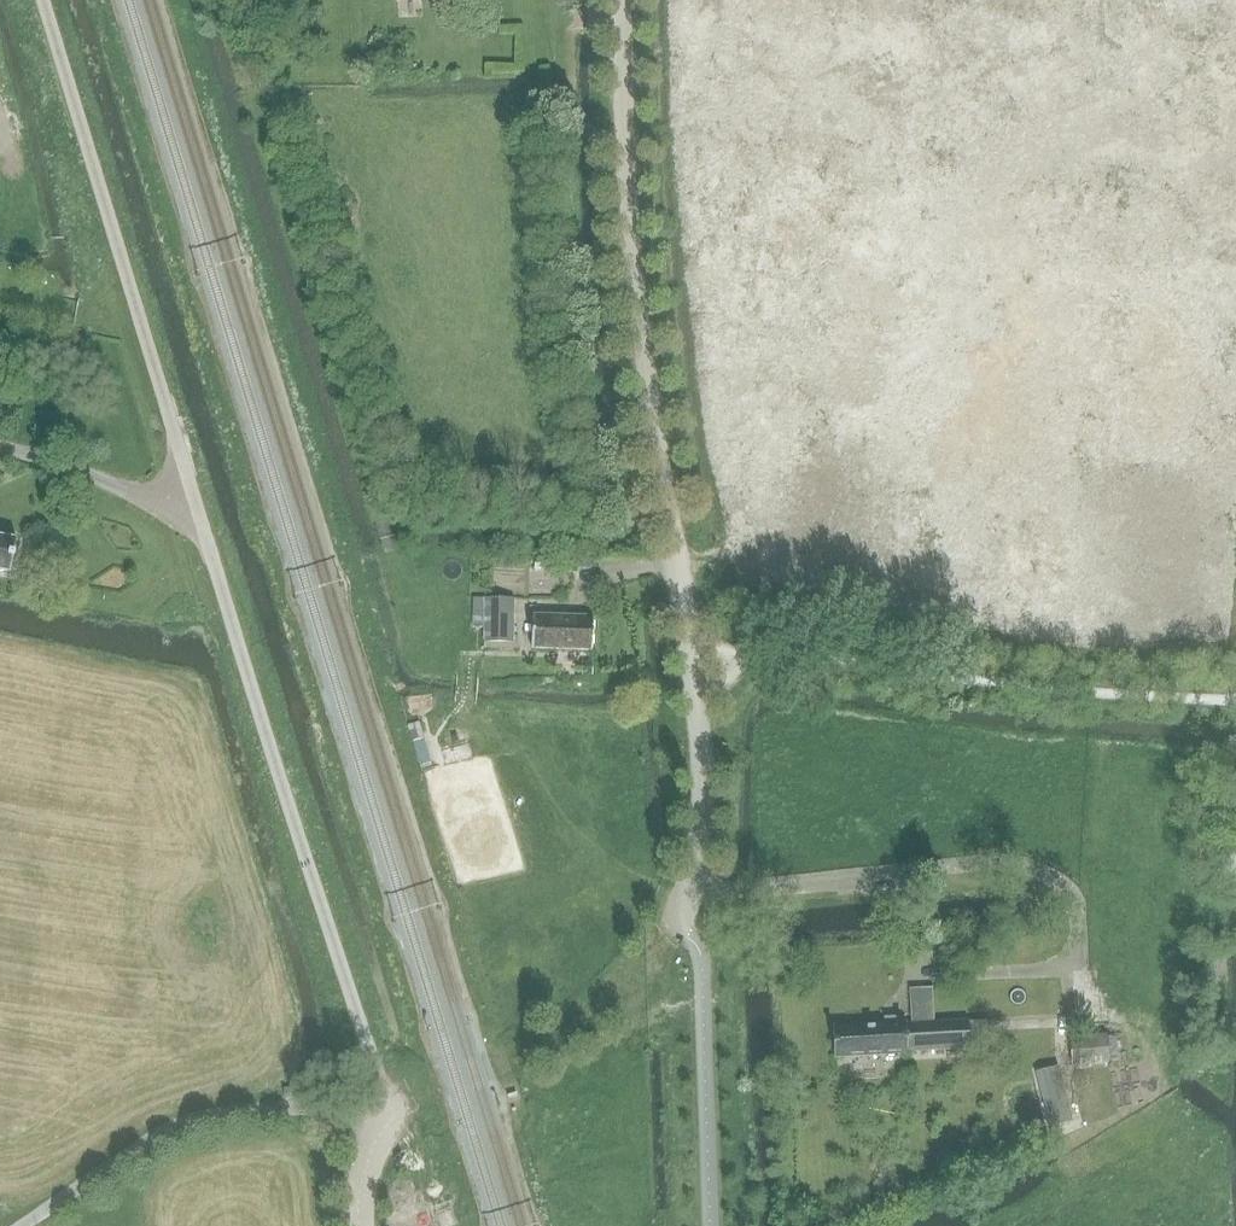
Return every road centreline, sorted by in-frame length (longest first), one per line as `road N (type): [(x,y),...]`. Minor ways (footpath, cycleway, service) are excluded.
road 1 (residential): [(849,369),(889,427),(954,472),(1028,488),(1062,482),(1087,459),(1097,442),(1132,219),(1208,90),(1233,0)]
road 2 (unclassified): [(673,922),(698,850),(701,745),(651,399)]
road 3 (unclassified): [(651,399),(626,130)]
road 4 (residential): [(842,133),(835,195),(849,369)]
road 5 (residential): [(626,130),(842,133)]
road 6 (residential): [(651,399),(849,369)]
road 7 (residential): [(878,0),(842,133)]
road 8 (unclassified): [(626,130),(622,0)]
road 9 (unclassified): [(356,1225),(363,1163),(398,1109)]

